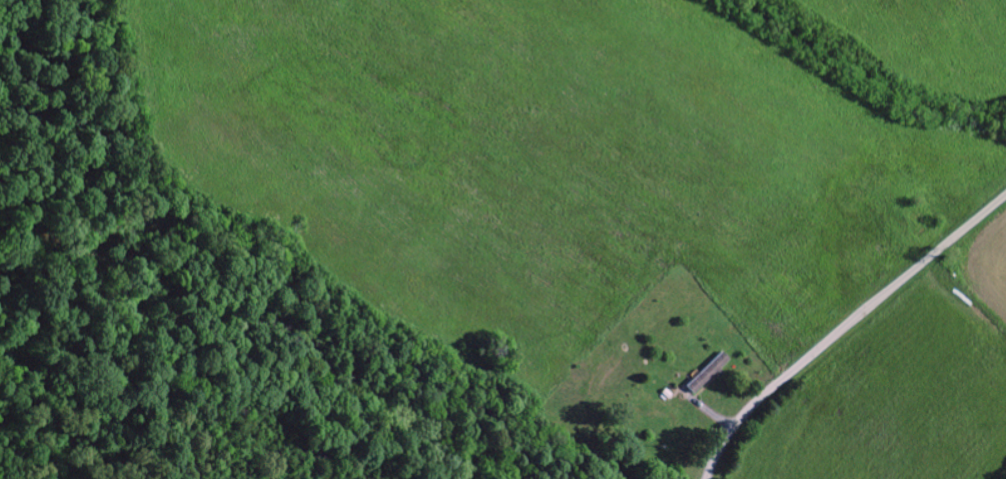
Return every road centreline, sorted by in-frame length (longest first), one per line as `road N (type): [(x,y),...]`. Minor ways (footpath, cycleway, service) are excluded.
road 1 (residential): [(711,478),(731,434),(755,406),(1005,196)]

